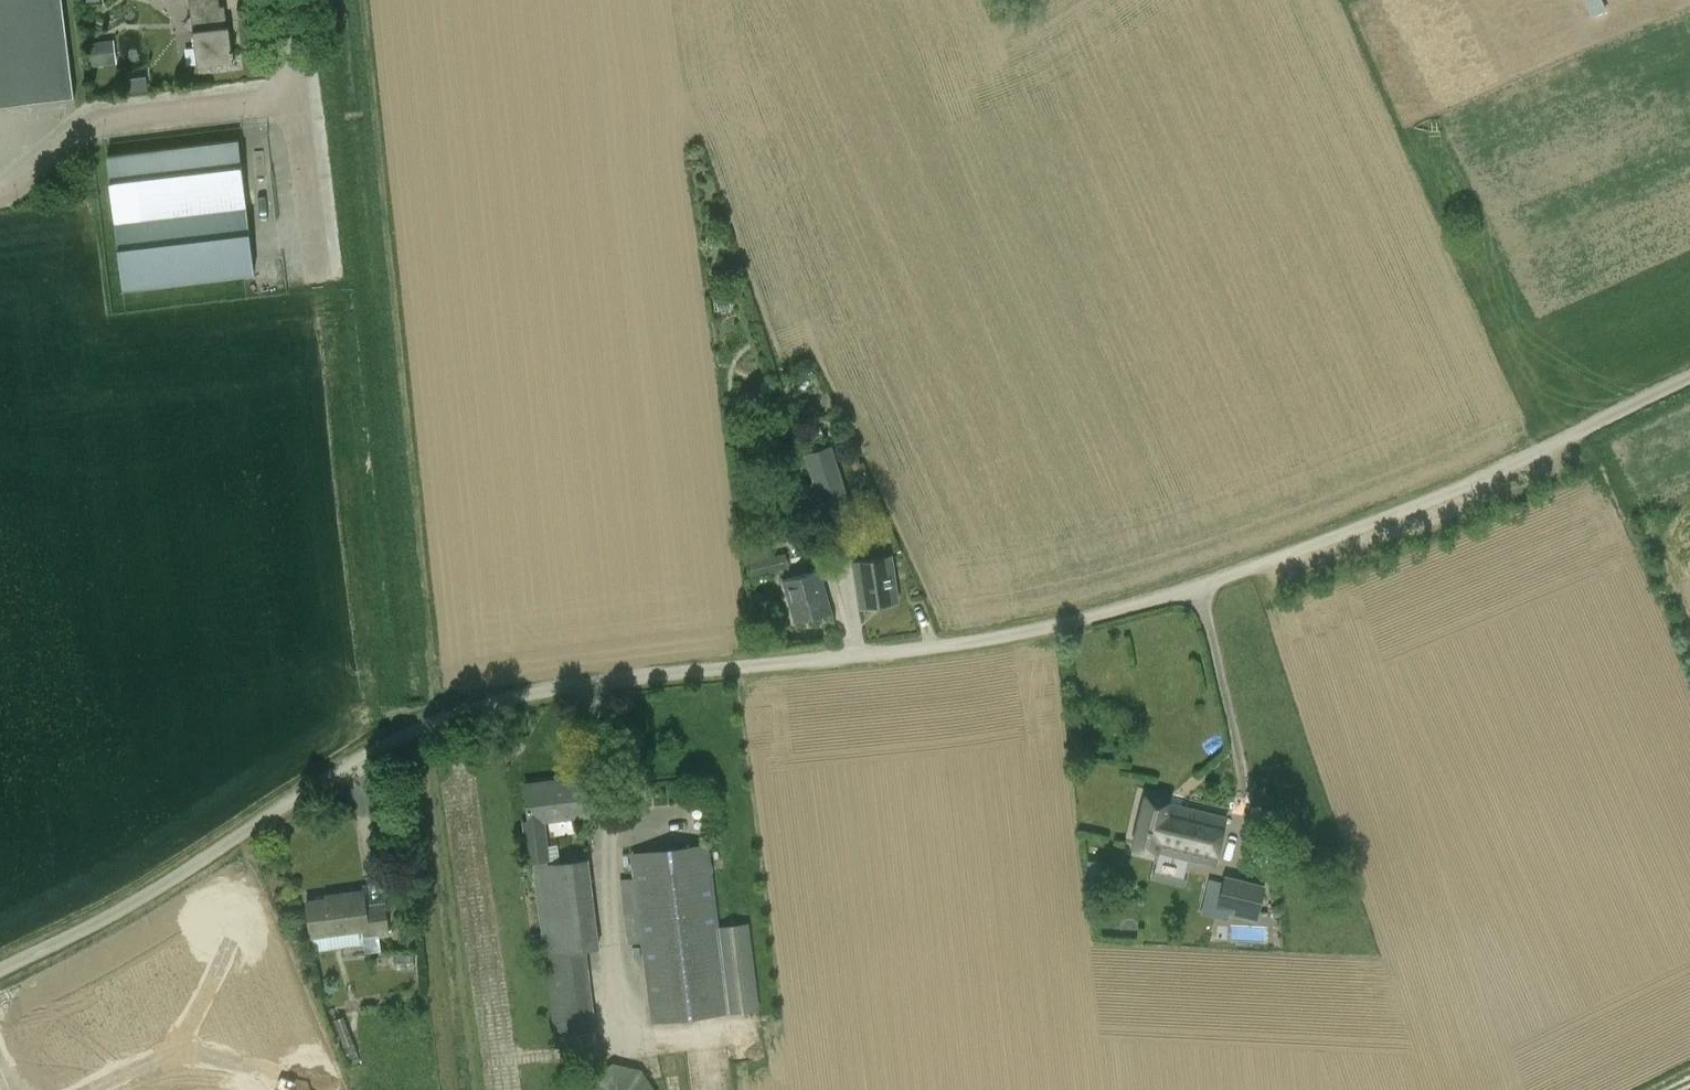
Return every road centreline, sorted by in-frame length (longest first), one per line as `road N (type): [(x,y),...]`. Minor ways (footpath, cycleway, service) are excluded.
road 1 (unclassified): [(0,969),(138,902),(416,723),(565,686),(985,639),(1158,602),(1489,474),(1689,374)]
road 2 (unclassified): [(0,193),(112,118),(300,97)]
road 3 (unclassified): [(324,266),(300,97)]

